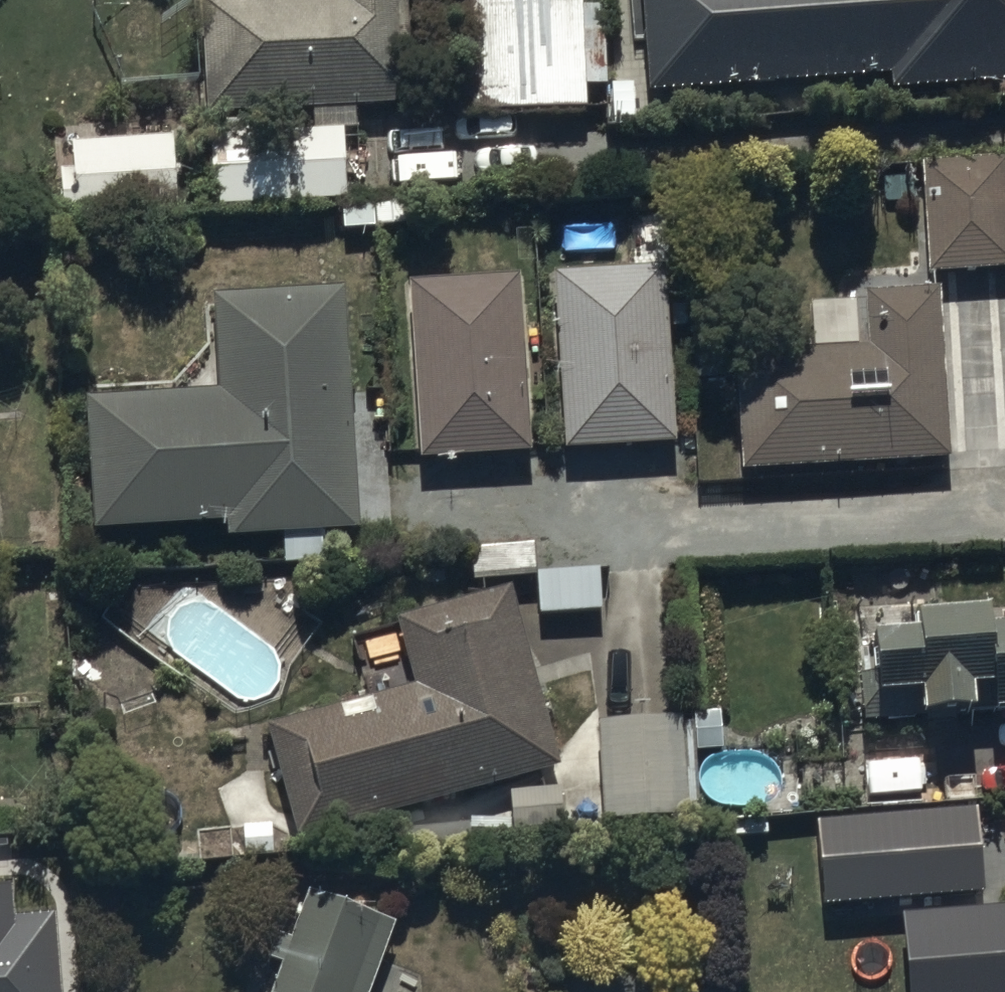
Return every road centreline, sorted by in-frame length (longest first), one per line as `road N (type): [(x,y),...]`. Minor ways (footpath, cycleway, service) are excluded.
road 1 (residential): [(1004,493),(453,512)]

